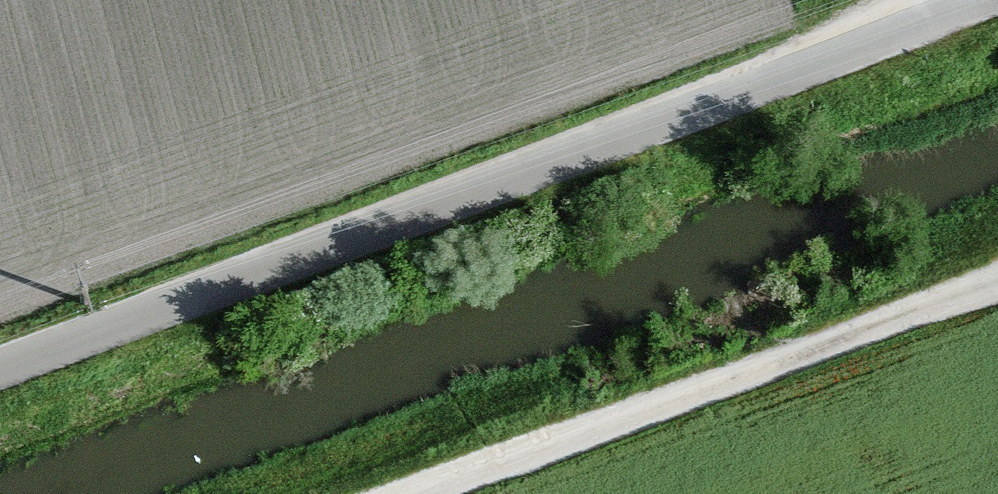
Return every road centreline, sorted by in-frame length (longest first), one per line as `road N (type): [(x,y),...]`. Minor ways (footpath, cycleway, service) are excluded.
road 1 (unclassified): [(996,0),(0,367)]
road 2 (track): [(997,285),(418,493)]

